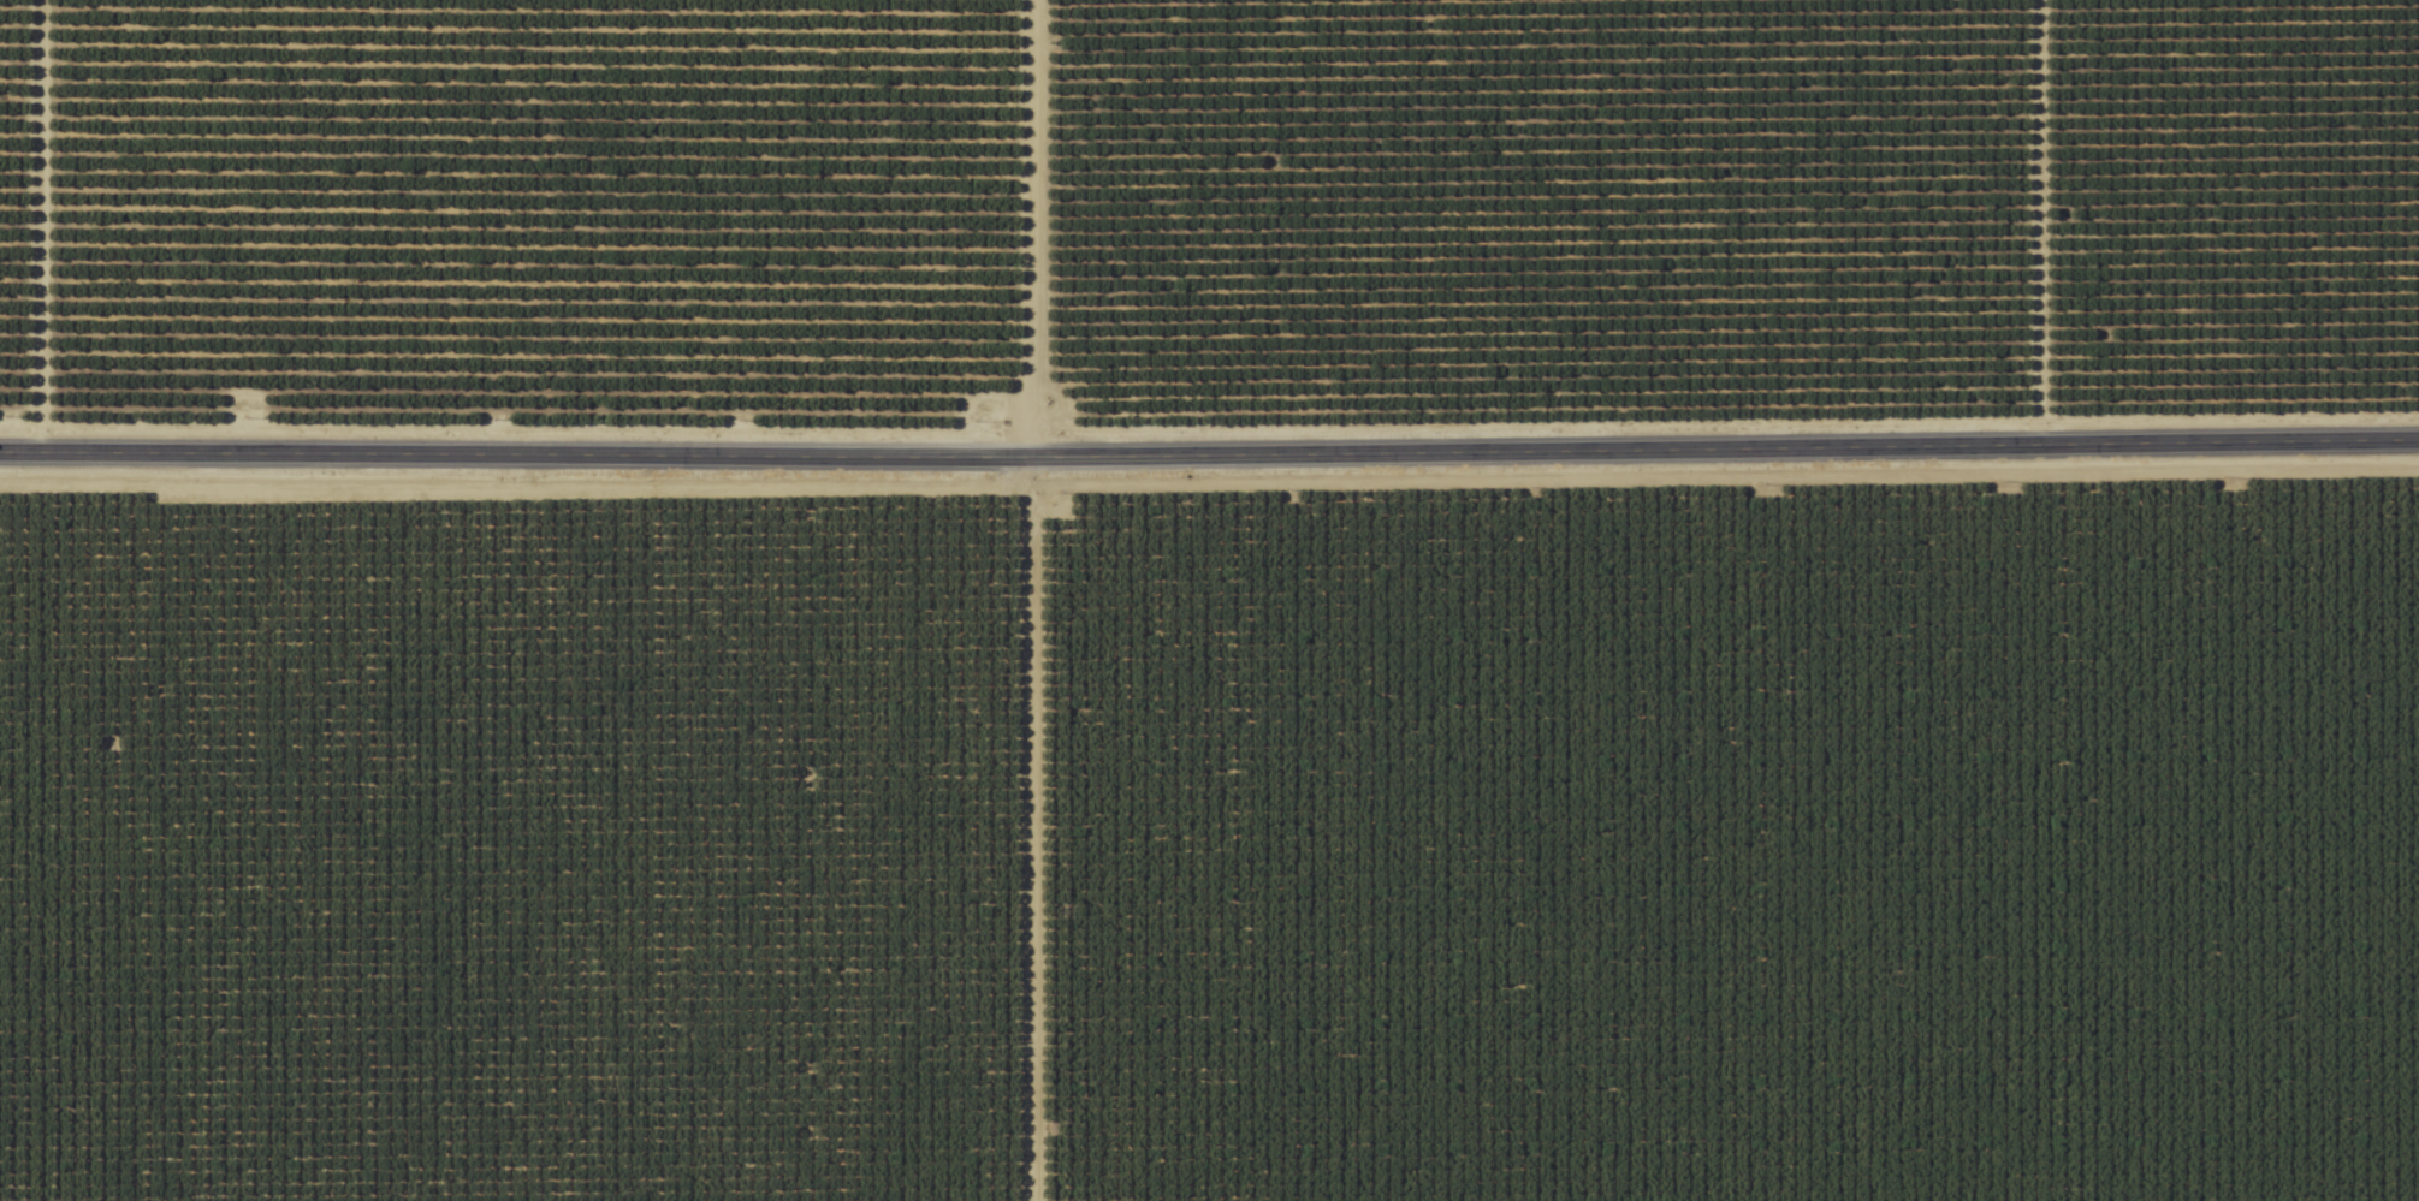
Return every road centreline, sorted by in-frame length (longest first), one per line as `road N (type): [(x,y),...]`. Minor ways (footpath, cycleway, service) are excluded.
road 1 (secondary): [(0,452),(1033,459),(2418,436)]

